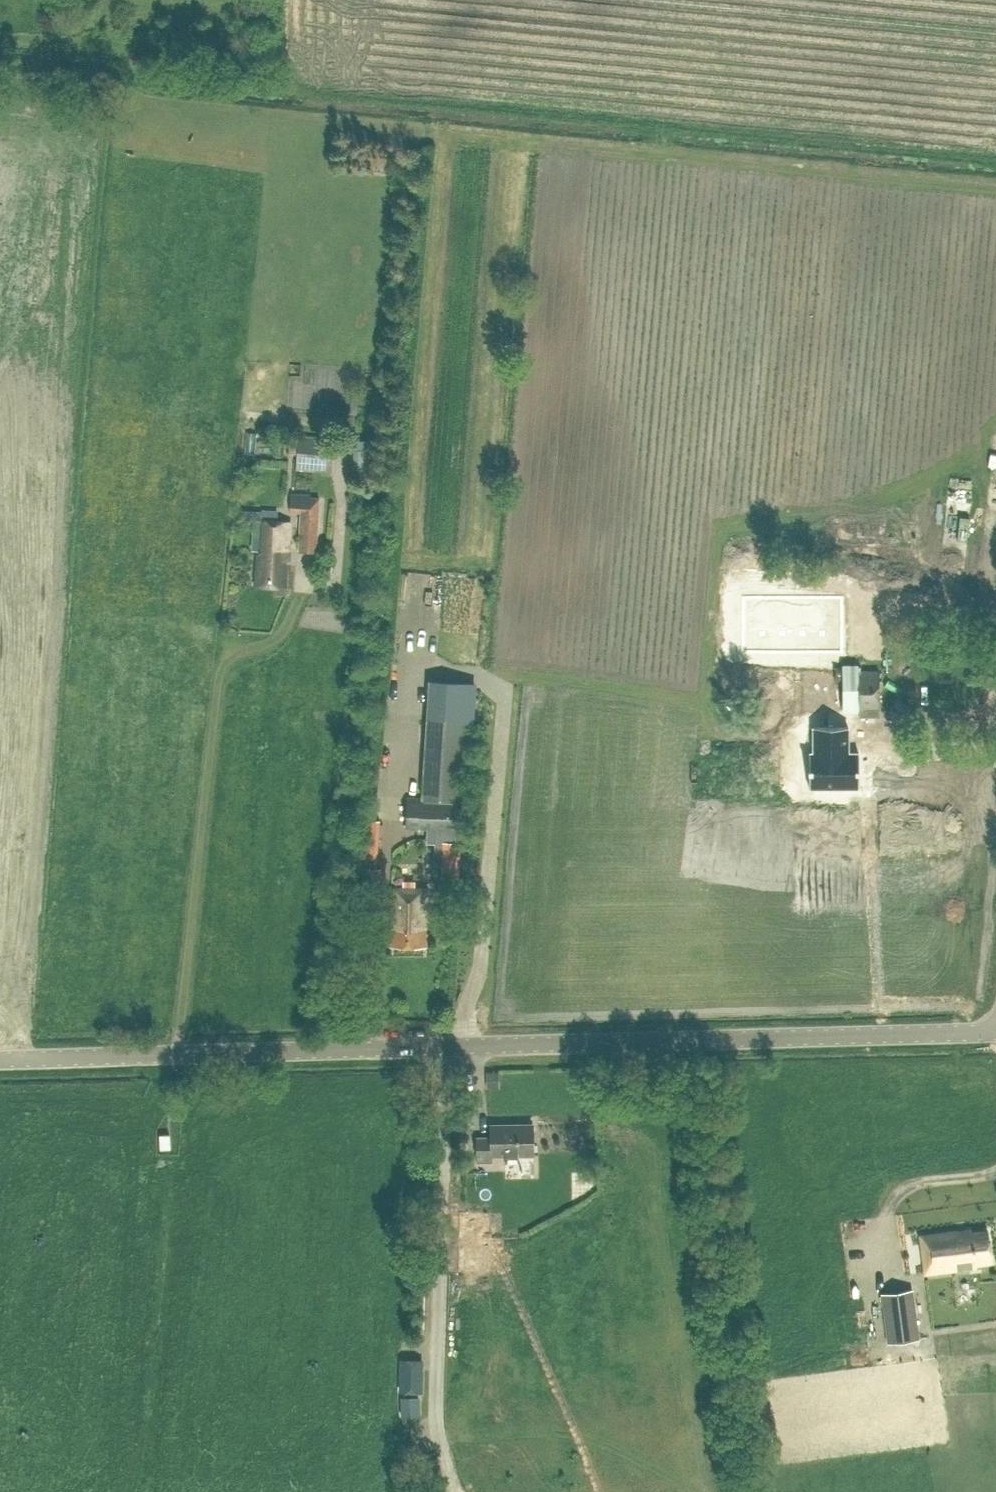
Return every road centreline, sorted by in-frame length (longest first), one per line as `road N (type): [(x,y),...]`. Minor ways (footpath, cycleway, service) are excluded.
road 1 (tertiary): [(0,1057),(995,1028)]

